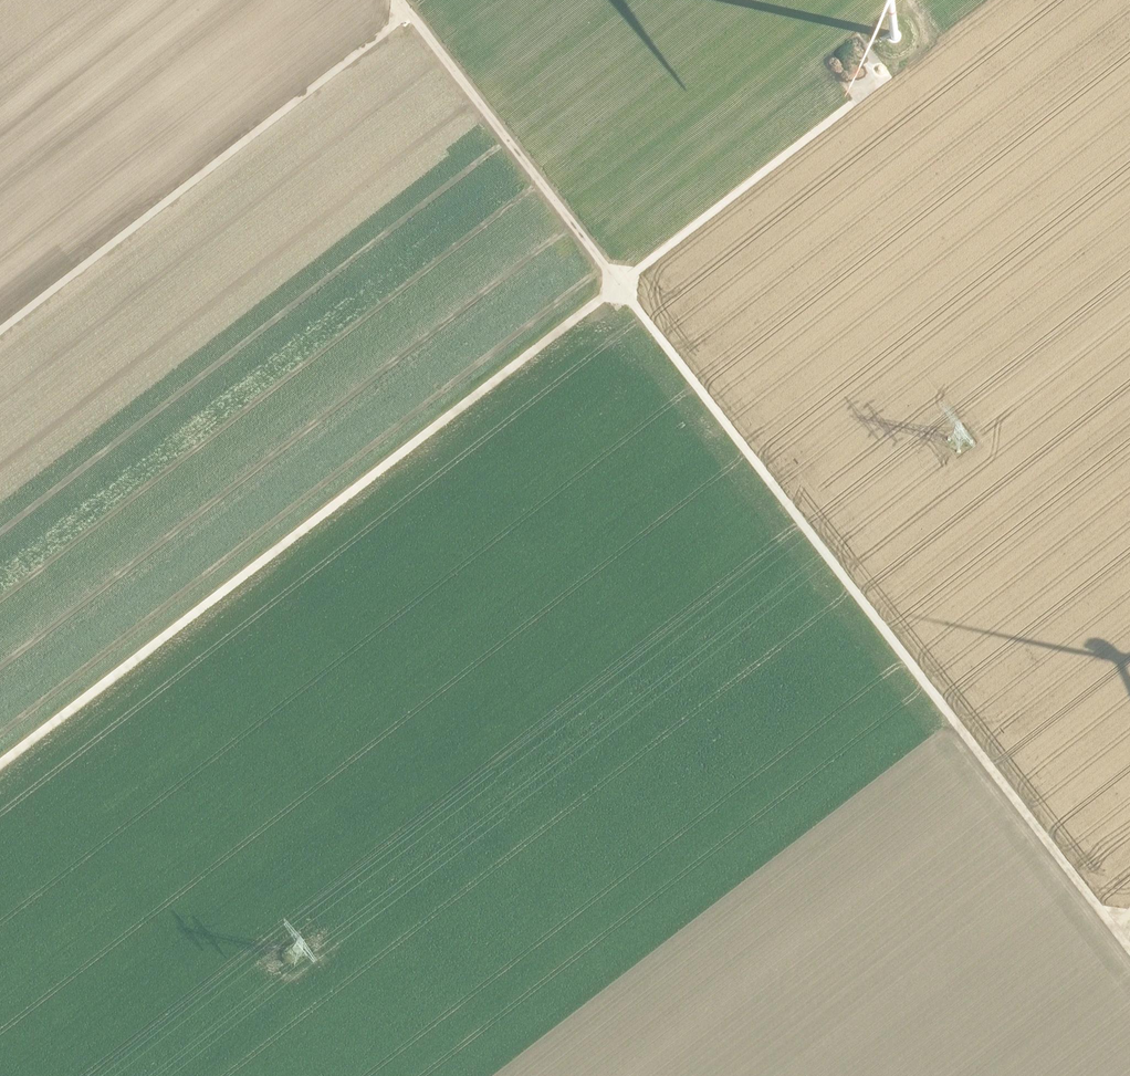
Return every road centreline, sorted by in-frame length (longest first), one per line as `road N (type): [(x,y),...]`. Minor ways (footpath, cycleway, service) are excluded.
road 1 (track): [(619,284),(896,69)]

